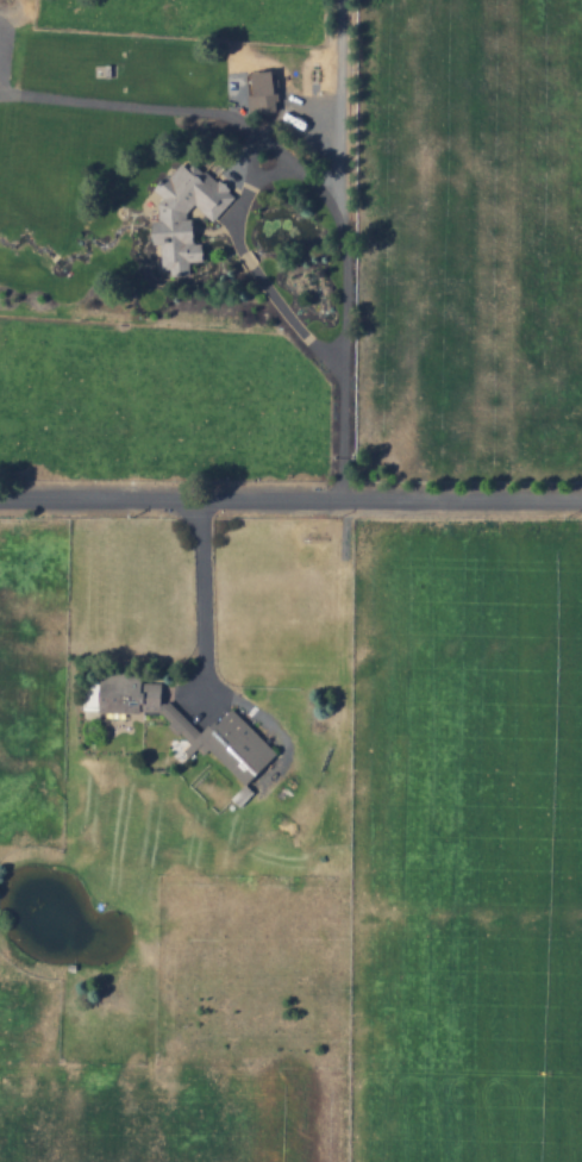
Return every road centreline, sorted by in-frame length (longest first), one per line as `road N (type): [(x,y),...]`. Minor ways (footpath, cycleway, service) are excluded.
road 1 (residential): [(581,499),(0,498)]

